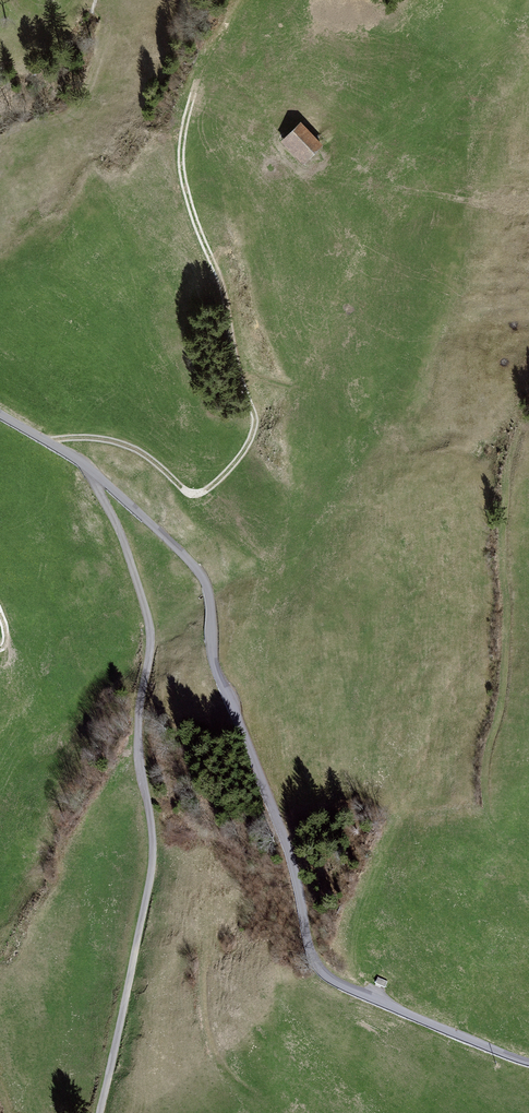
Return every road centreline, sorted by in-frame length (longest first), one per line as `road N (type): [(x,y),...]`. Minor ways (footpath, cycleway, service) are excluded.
road 1 (unclassified): [(528,1062),(320,971),(289,857),(219,680),(203,579),(87,466),(0,415)]
road 2 (track): [(87,466),(151,635),(135,725),(155,849),(100,1112)]
road 3 (track): [(50,442),(119,442),(195,494),(247,446),(255,417),(221,281),(190,204),(182,142),(189,117),(247,96)]

